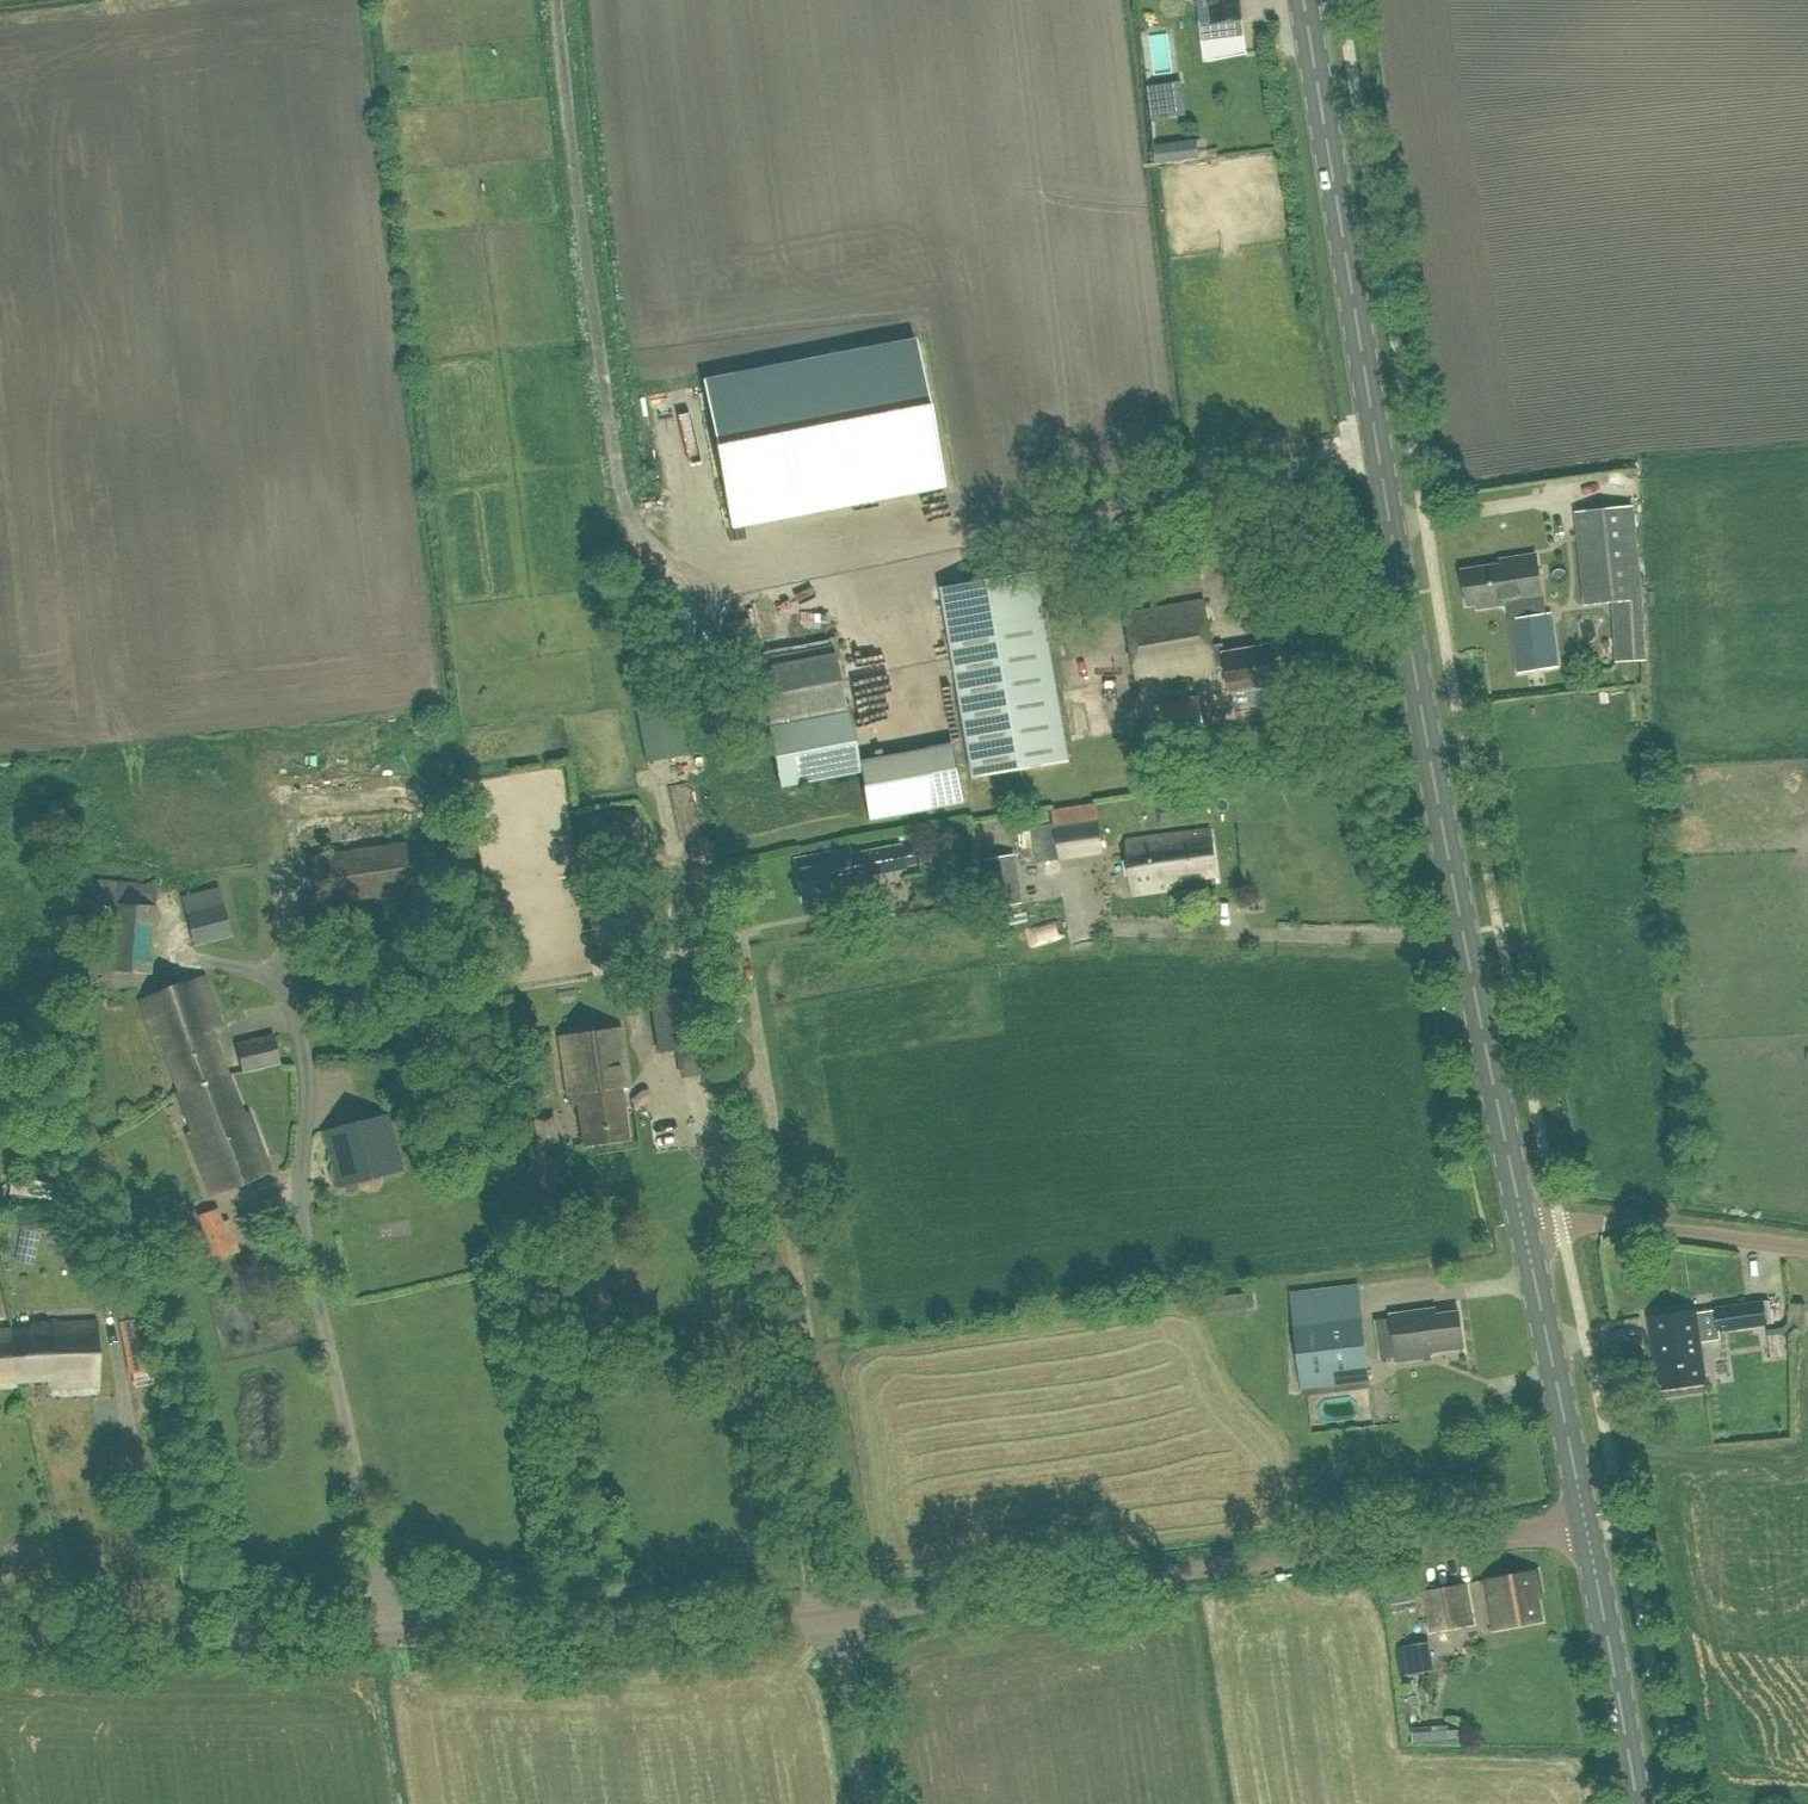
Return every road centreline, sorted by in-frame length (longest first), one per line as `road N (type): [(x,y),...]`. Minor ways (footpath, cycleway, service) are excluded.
road 1 (secondary): [(1524,1232),(1304,0)]
road 2 (unclassified): [(0,1639),(216,1648),(591,1639),(845,1615)]
road 3 (unclassified): [(845,1615),(1586,1530)]
road 4 (secondary): [(1586,1530),(1524,1232)]
road 5 (residential): [(1807,1249),(1606,1224),(1524,1232)]
road 6 (secondary): [(1634,1803),(1586,1530)]
road 7 (unclassified): [(845,1615),(874,1803)]

